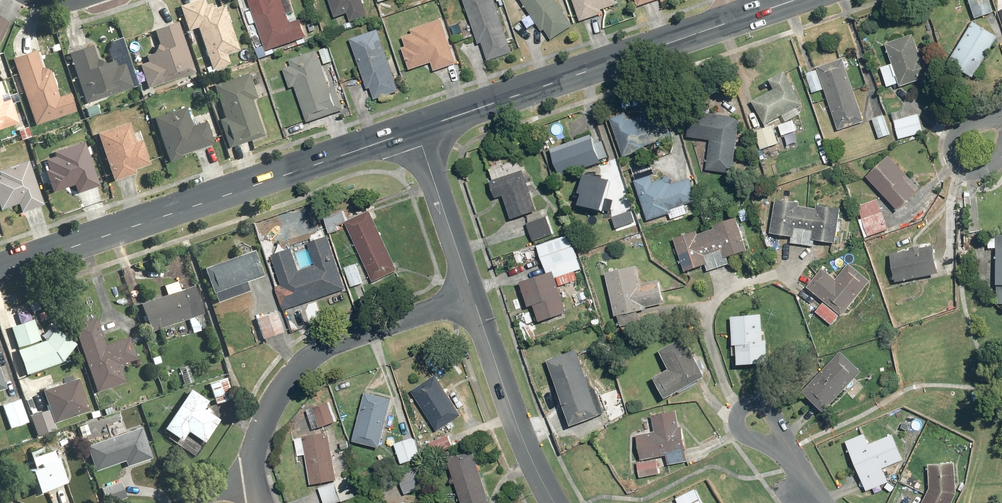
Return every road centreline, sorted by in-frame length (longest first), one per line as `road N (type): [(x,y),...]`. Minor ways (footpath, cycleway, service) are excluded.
road 1 (tertiary): [(0,271),(413,130)]
road 2 (tertiary): [(413,130),(736,21)]
road 3 (residential): [(251,481),(260,427),(313,354),(470,289)]
road 4 (residential): [(555,502),(470,289)]
road 5 (residential): [(470,289),(413,130)]

